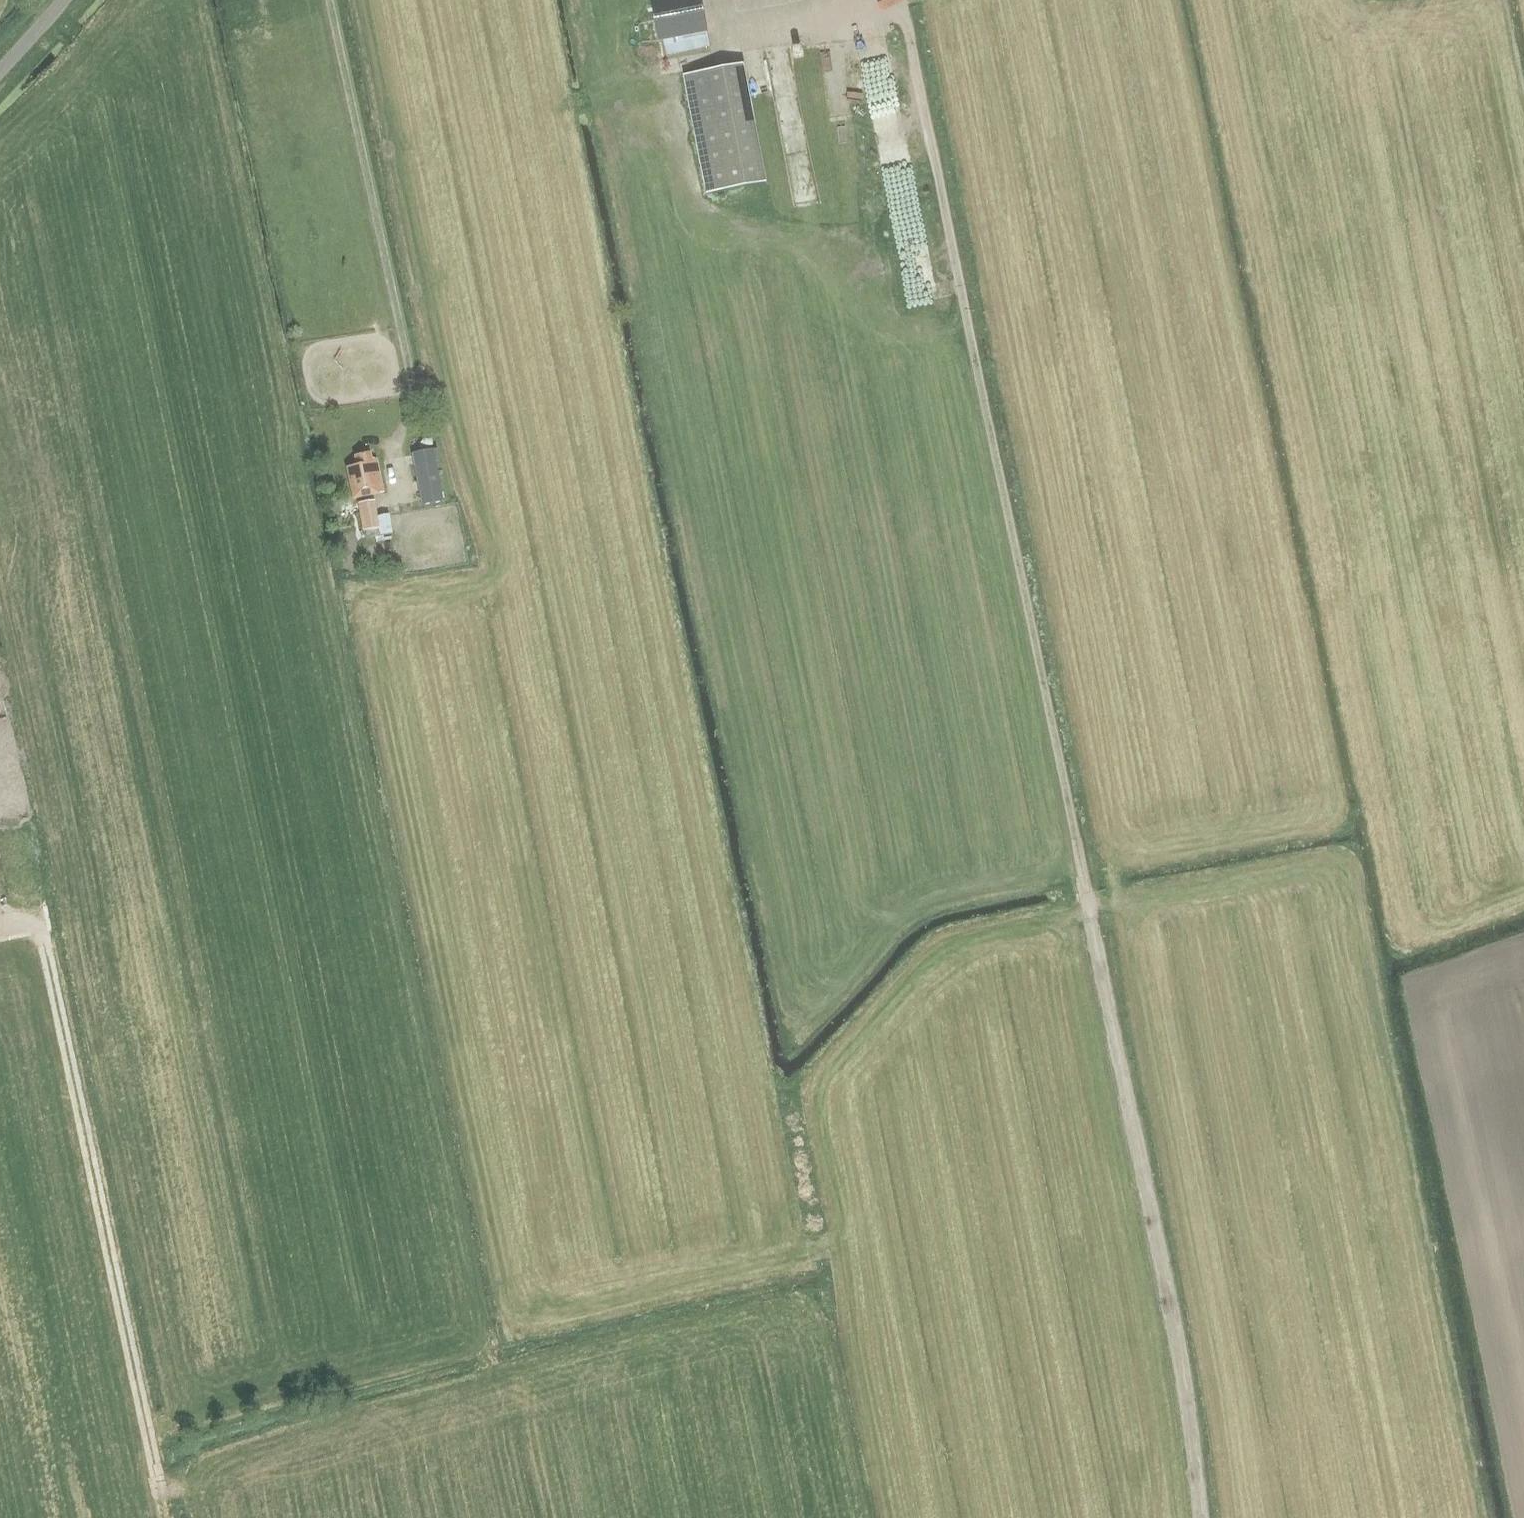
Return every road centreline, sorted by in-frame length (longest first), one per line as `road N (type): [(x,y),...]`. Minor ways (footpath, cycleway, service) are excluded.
road 1 (track): [(330,0),(414,388),(414,410),(394,456),(401,480)]

